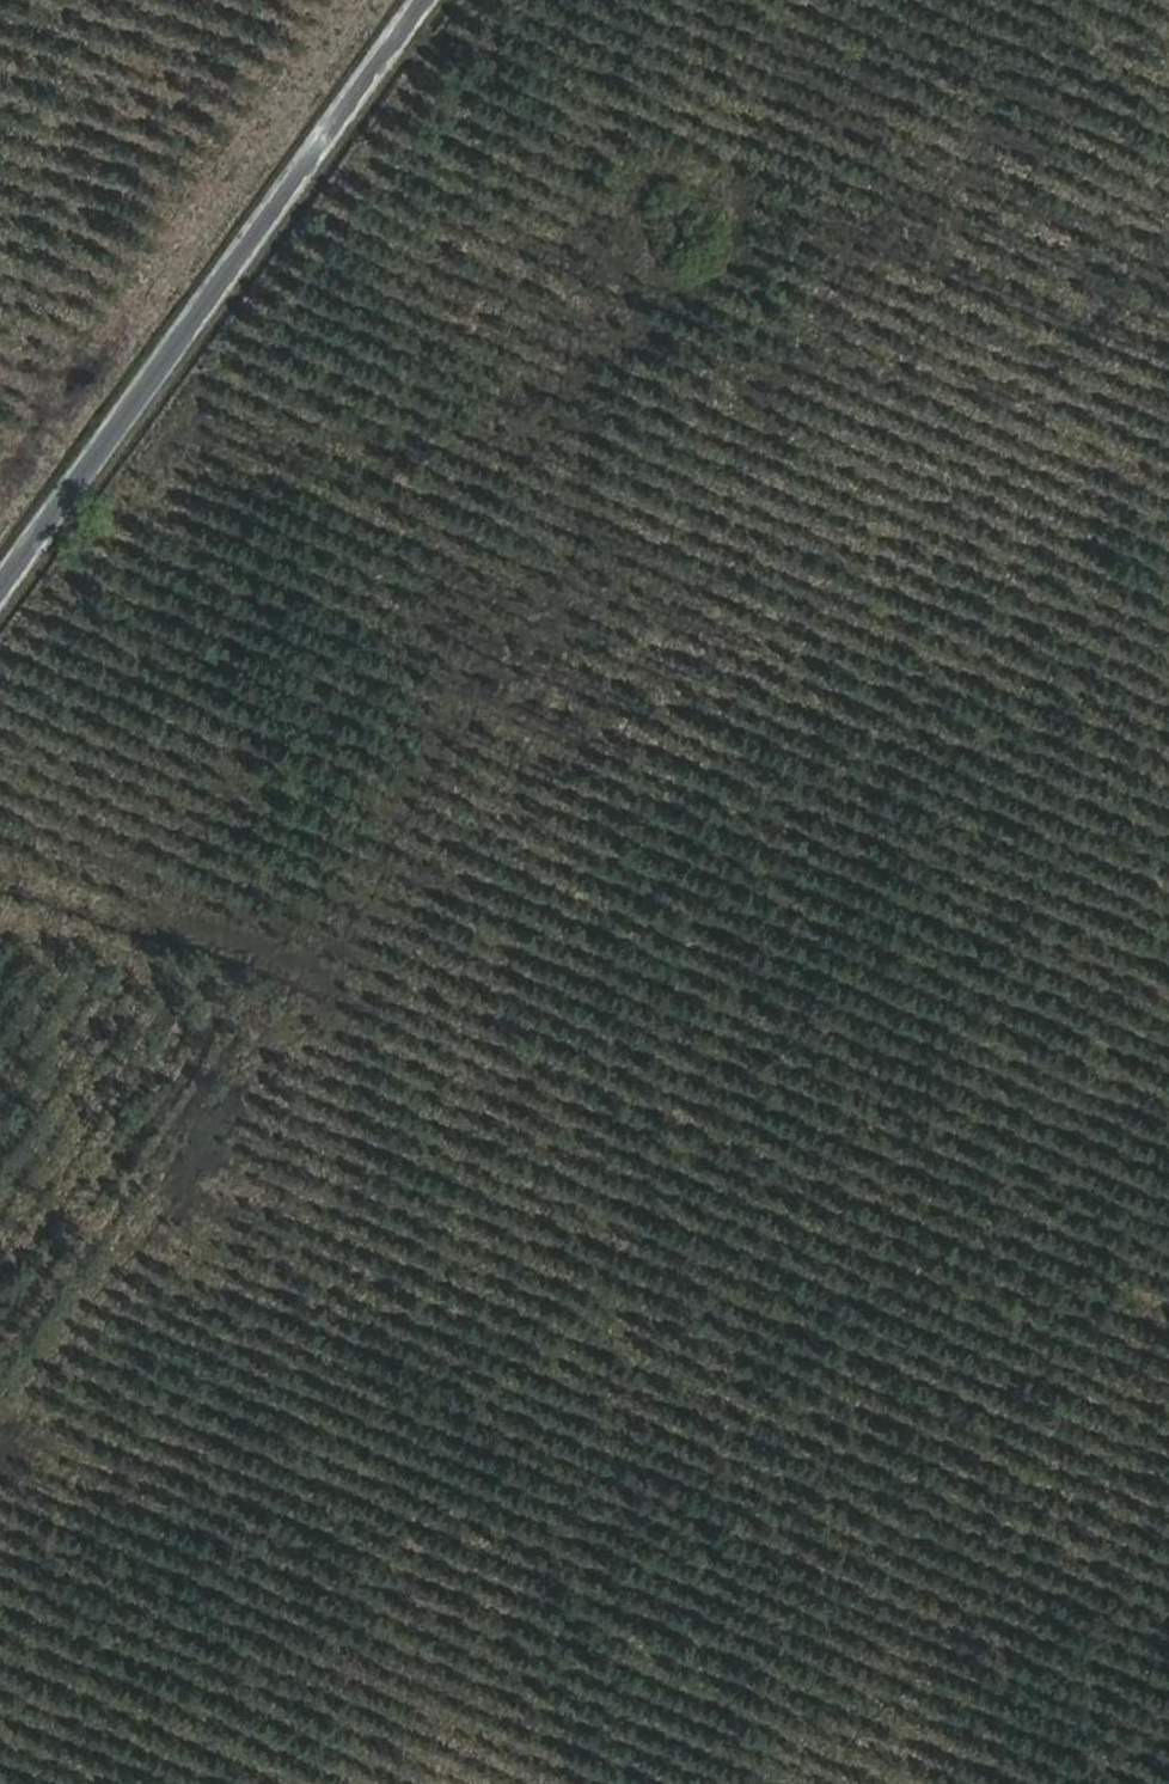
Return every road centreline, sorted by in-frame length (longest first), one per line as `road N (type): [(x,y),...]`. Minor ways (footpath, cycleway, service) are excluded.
road 1 (unclassified): [(433,0),(0,609)]

